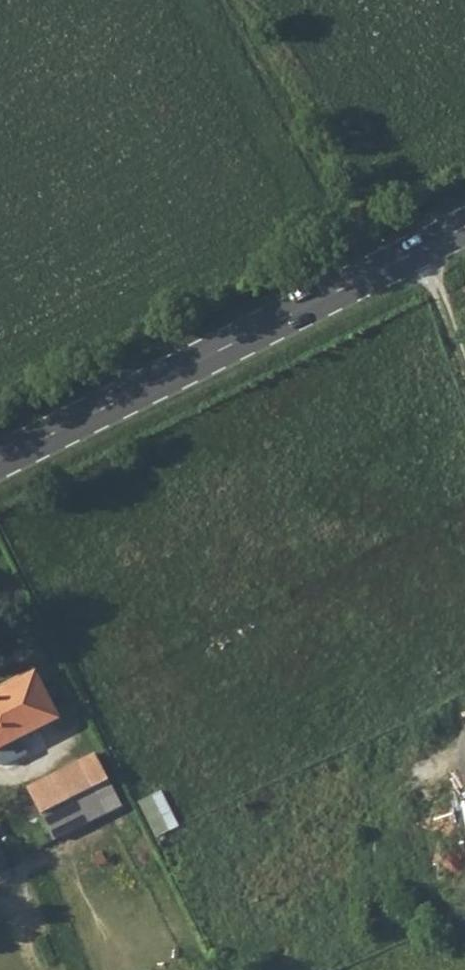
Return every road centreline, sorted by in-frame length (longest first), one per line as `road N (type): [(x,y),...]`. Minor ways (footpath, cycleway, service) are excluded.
road 1 (primary): [(0,461),(464,225)]
road 2 (track): [(414,252),(444,302),(464,368)]

